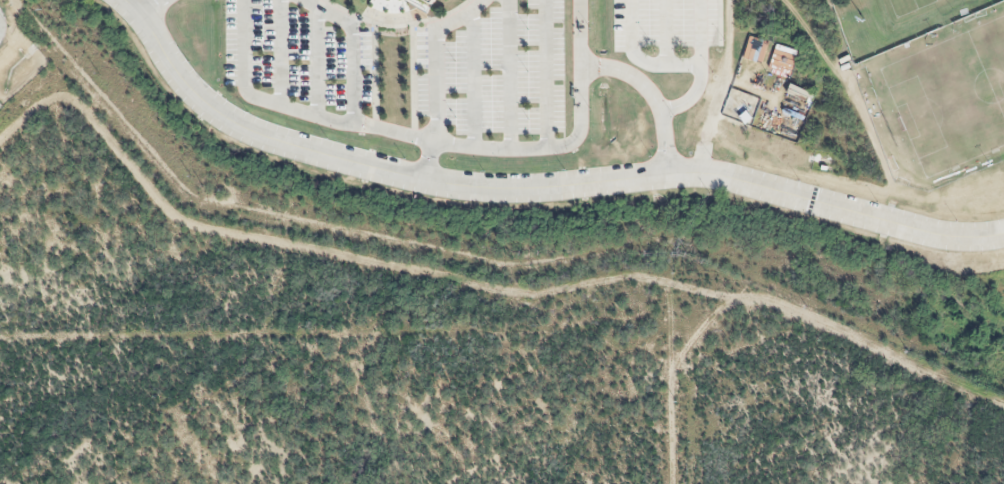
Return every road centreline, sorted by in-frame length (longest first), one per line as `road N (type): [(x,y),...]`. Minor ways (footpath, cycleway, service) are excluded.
road 1 (residential): [(444,183),(533,188),(701,173),(955,237),(1003,233)]
road 2 (residential): [(444,183),(380,172),(228,122),(179,75),(122,0)]

